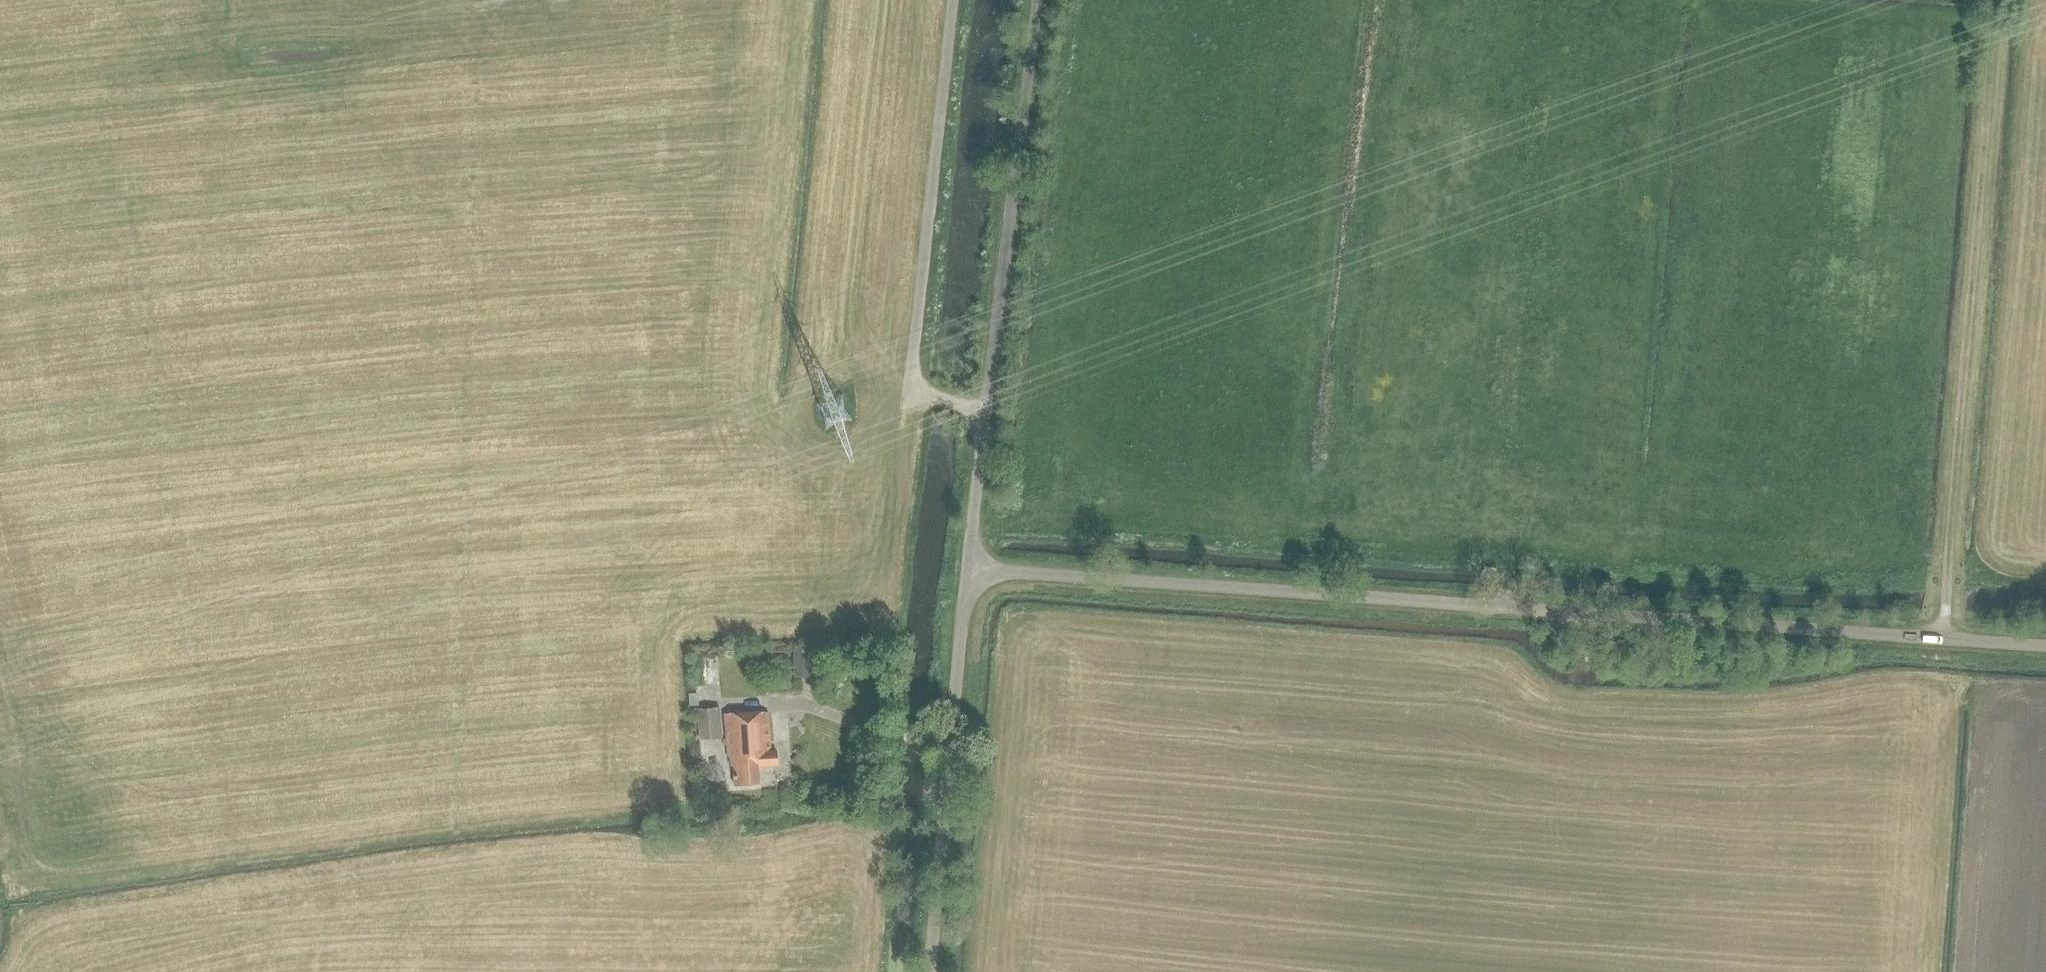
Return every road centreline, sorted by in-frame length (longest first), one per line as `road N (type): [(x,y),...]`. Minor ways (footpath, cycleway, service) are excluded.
road 1 (unclassified): [(2045,645),(967,560)]
road 2 (track): [(1943,637),(1990,0)]
road 3 (unclassified): [(989,400),(928,396),(921,356),(960,0)]
road 4 (unclassified): [(967,560),(930,971)]
road 5 (unclassified): [(989,400),(1036,0)]
road 6 (unclassified): [(967,560),(989,400)]

